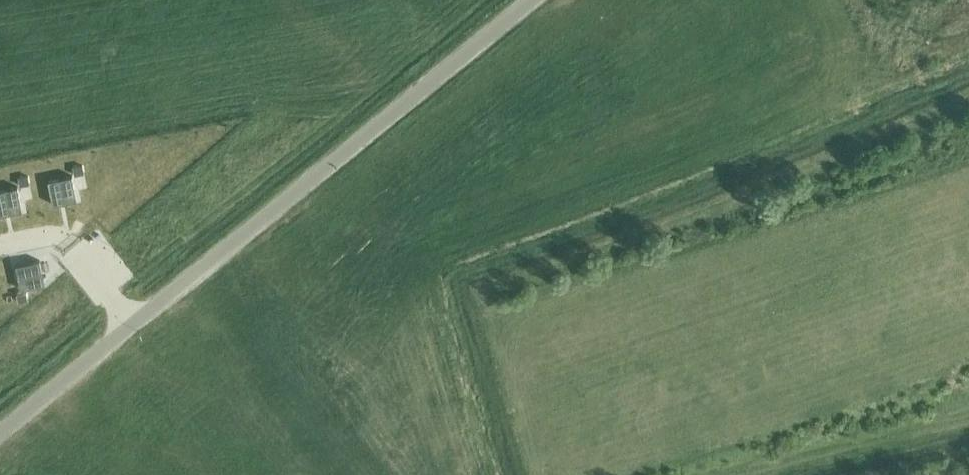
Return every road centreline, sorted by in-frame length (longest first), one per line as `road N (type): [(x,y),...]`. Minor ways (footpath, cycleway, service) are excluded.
road 1 (trunk): [(968,212),(555,348),(58,474)]
road 2 (trunk): [(378,474),(570,424),(968,291)]
road 3 (unclassified): [(132,320),(519,0)]
road 4 (residential): [(0,245),(62,236),(132,320)]
road 5 (unclassified): [(0,429),(132,320)]

